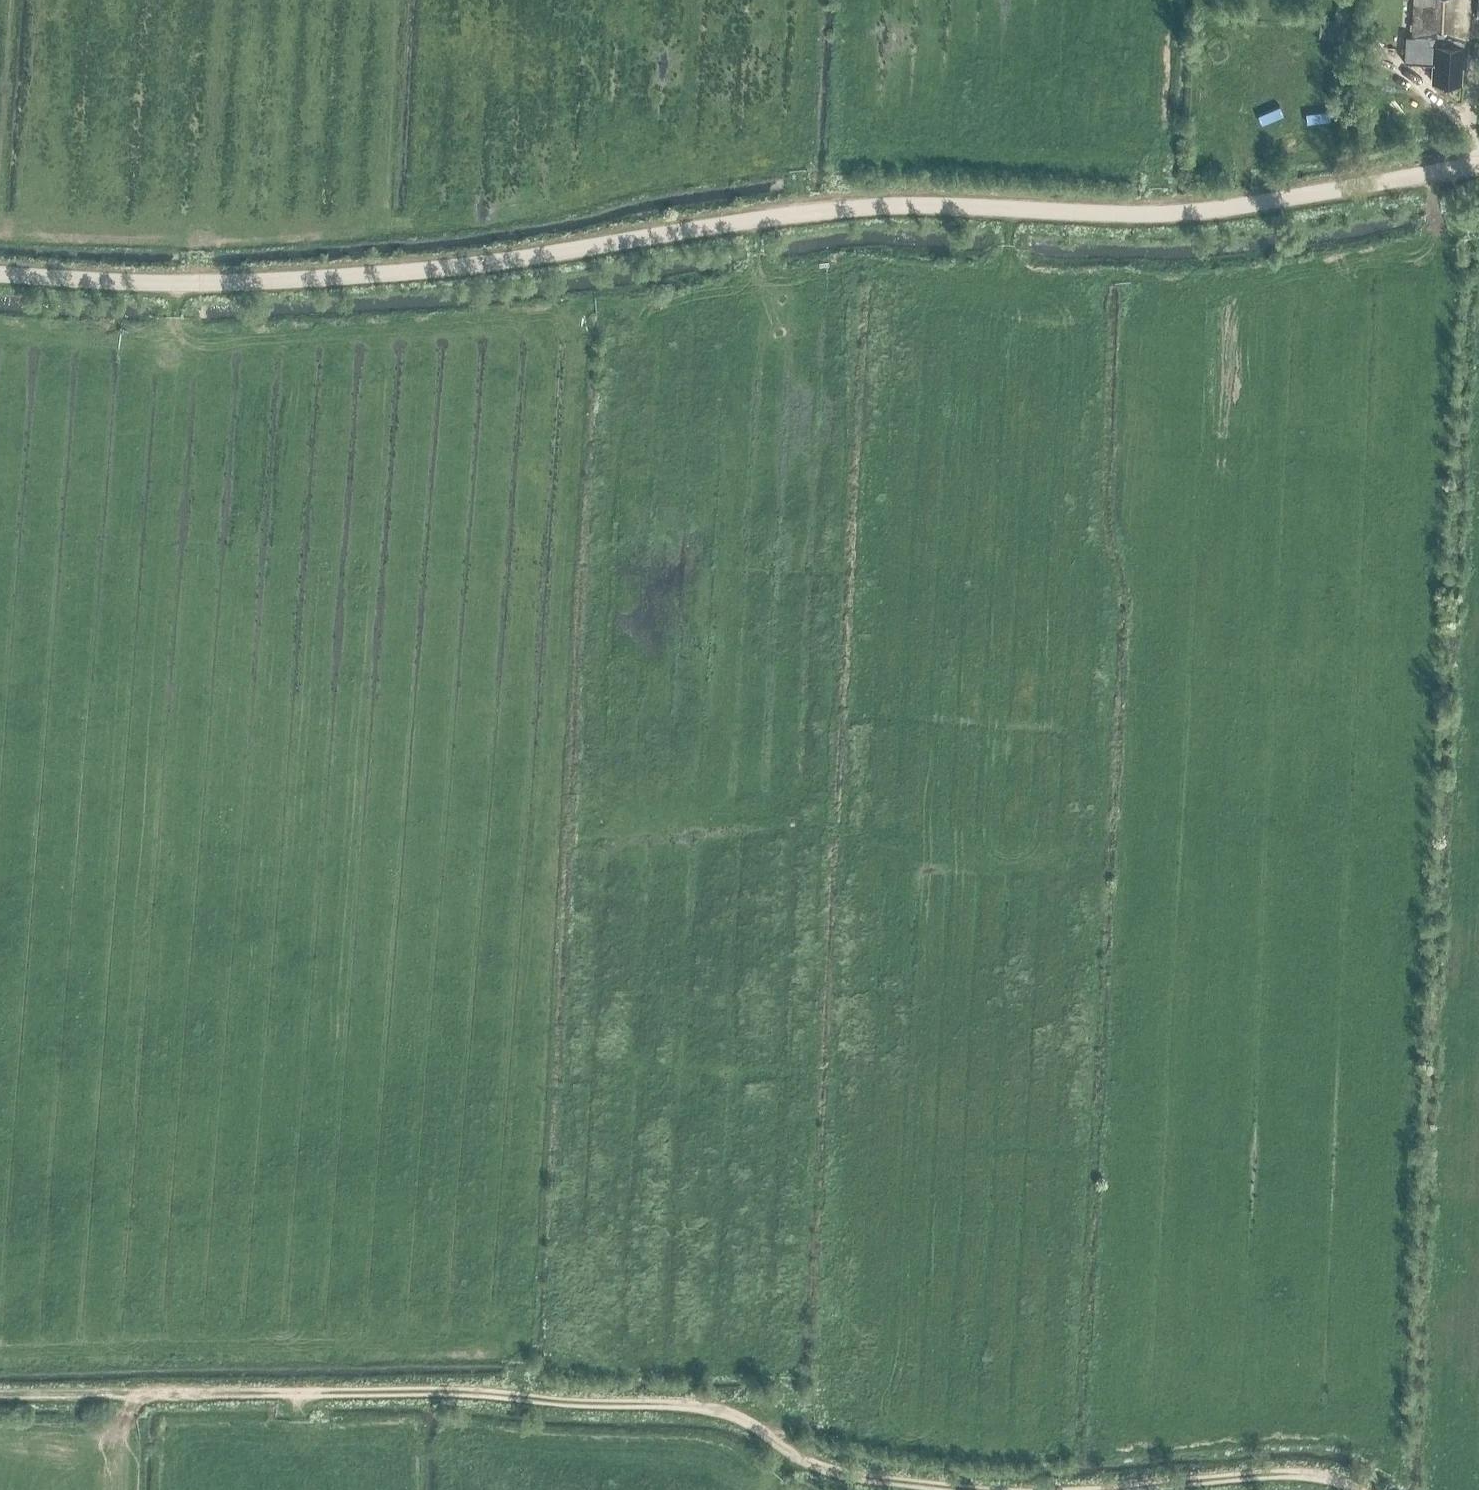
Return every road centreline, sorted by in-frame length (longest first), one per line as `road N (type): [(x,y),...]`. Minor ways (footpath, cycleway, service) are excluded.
road 1 (unclassified): [(0,275),(192,282),(350,275),(510,259),(856,206),(1189,212),(1478,167)]
road 2 (track): [(1001,1489),(828,1468),(713,1405),(446,1392),(0,1397)]
road 3 (track): [(1363,1489),(1317,1477),(1118,1489)]

